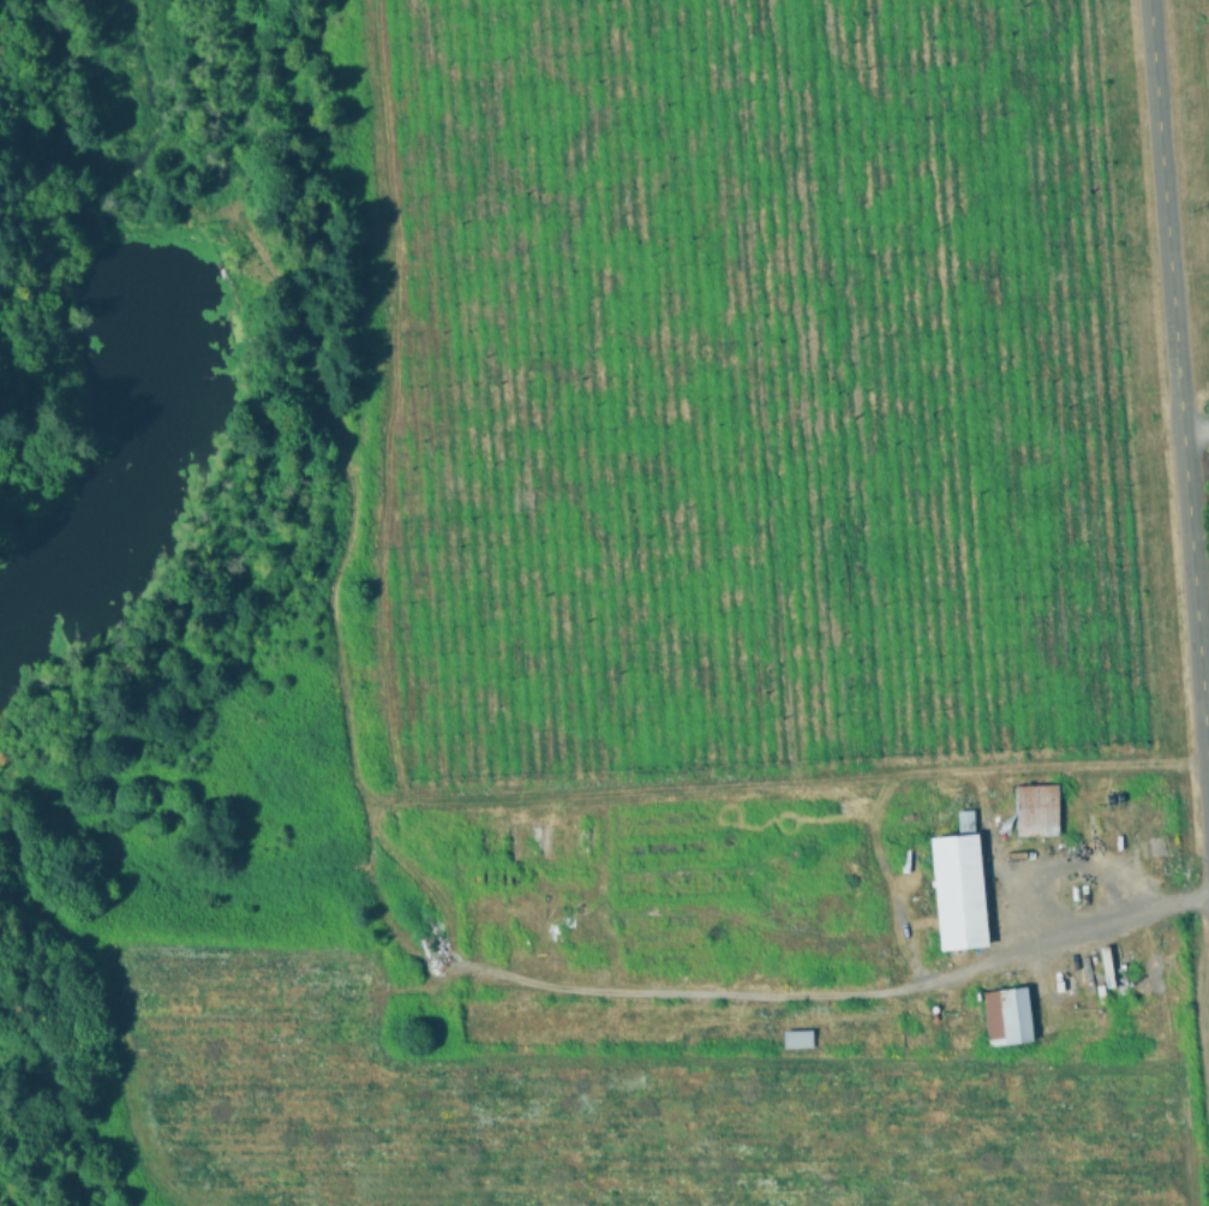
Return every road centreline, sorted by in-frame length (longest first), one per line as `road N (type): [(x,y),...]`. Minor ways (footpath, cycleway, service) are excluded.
road 1 (tertiary): [(1208,788),(1149,0)]

